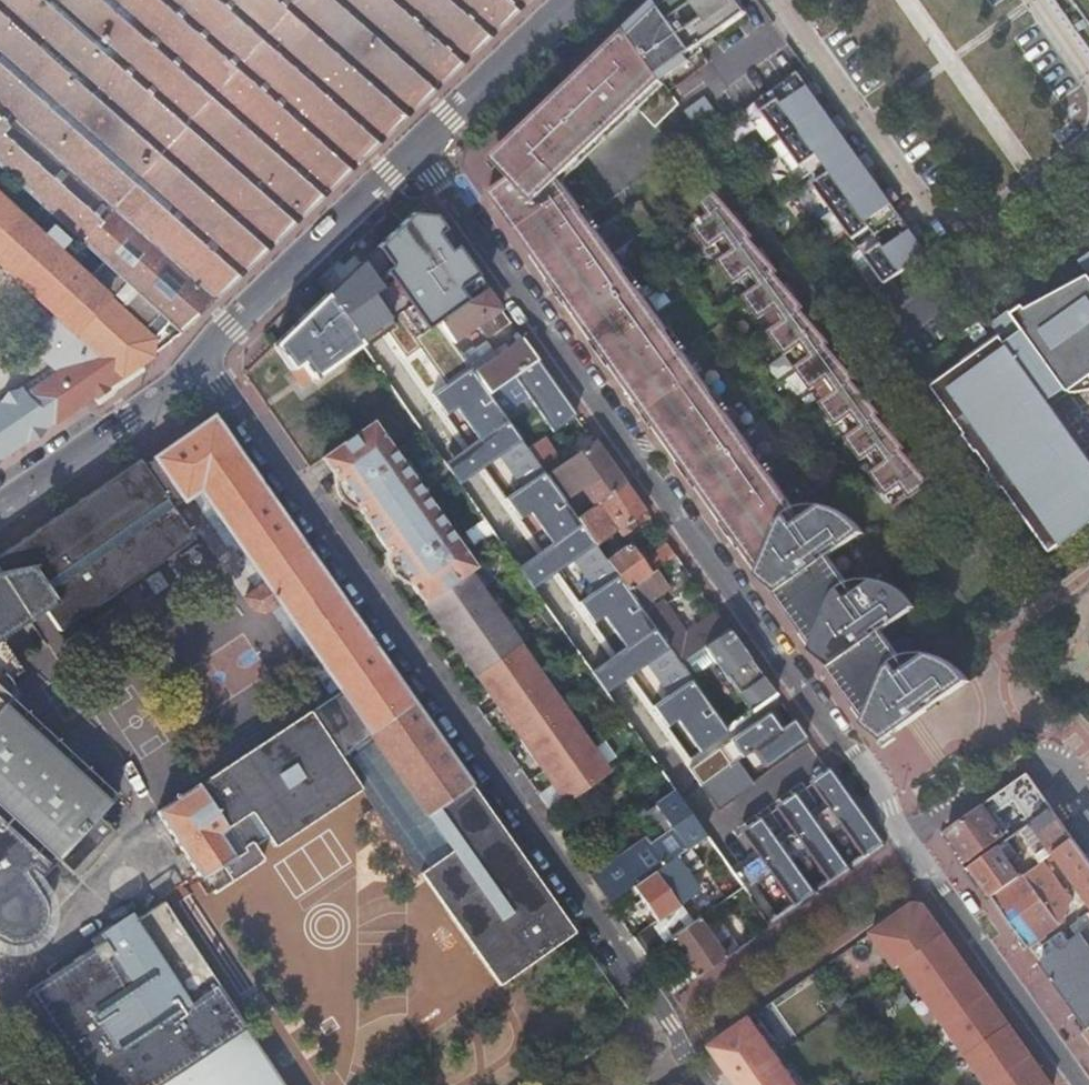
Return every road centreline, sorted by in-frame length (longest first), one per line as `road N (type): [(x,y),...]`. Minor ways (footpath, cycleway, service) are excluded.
road 1 (residential): [(1073,1084),(908,848),(859,758),(796,671),(771,651),(696,546),(688,517),(412,152)]
road 2 (residential): [(207,360),(712,1084)]
road 3 (residential): [(779,0),(947,223),(972,225),(1088,144)]
road 4 (residential): [(207,360),(226,325),(412,152)]
road 5 (residential): [(0,506),(207,360)]
road 6 (residential): [(412,152),(568,0)]
road 7 (residential): [(68,1084),(0,981)]

